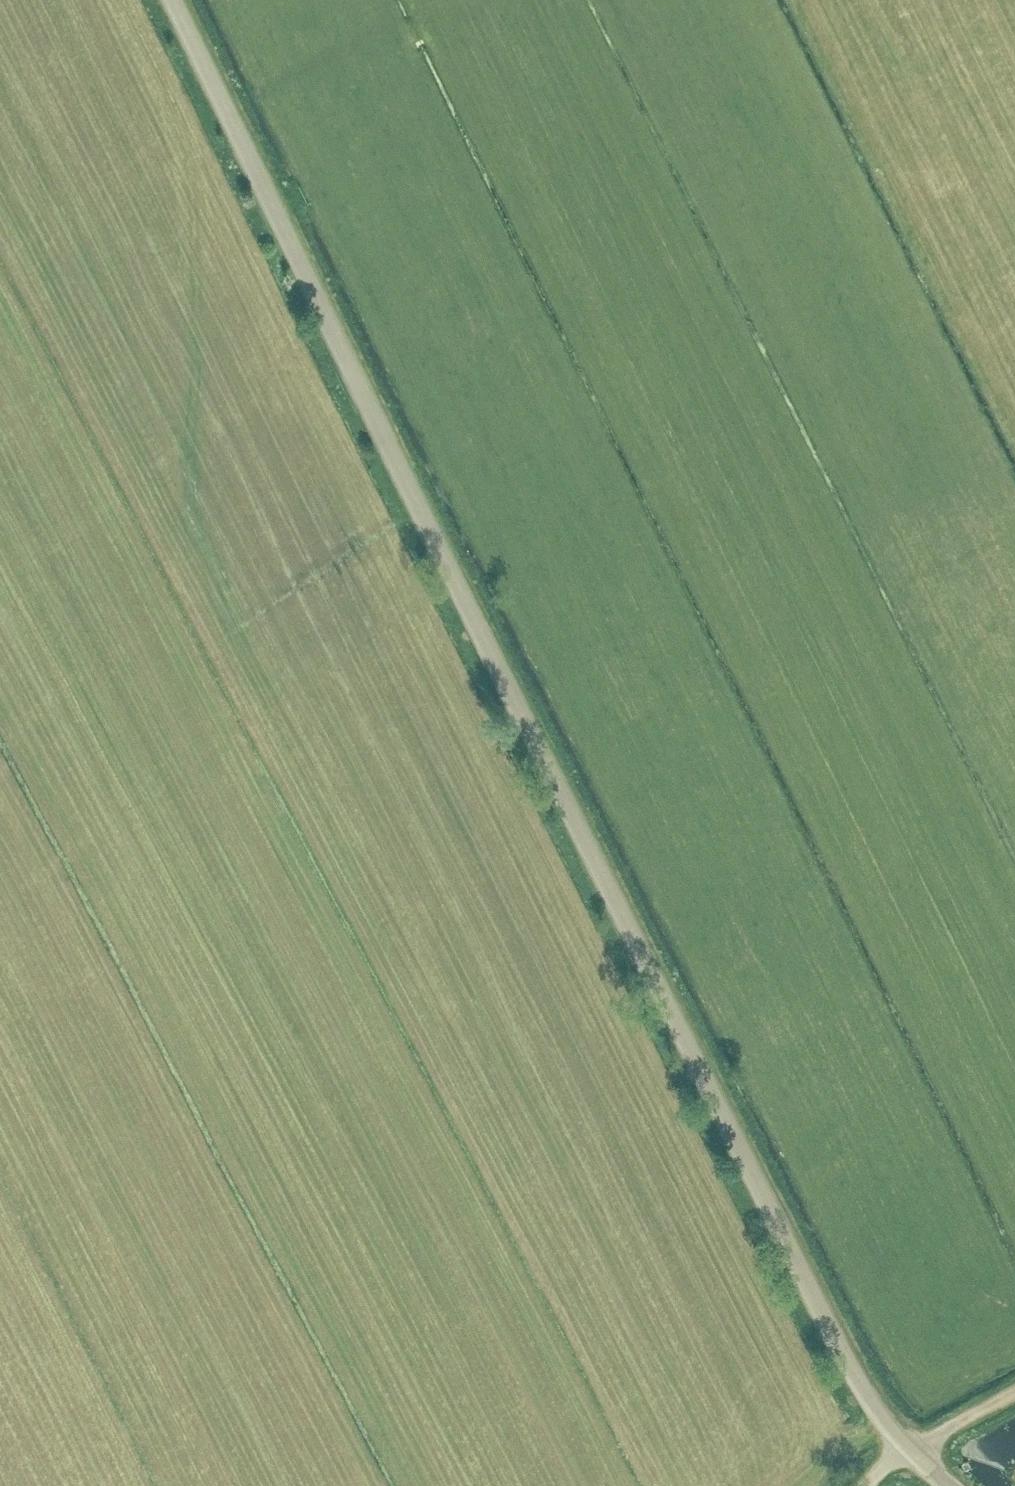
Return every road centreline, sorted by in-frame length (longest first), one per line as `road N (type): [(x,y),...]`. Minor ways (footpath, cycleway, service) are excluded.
road 1 (unclassified): [(949,1485),(868,1403),(835,1342),(174,0)]
road 2 (track): [(859,1485),(907,1448),(1014,1388)]

